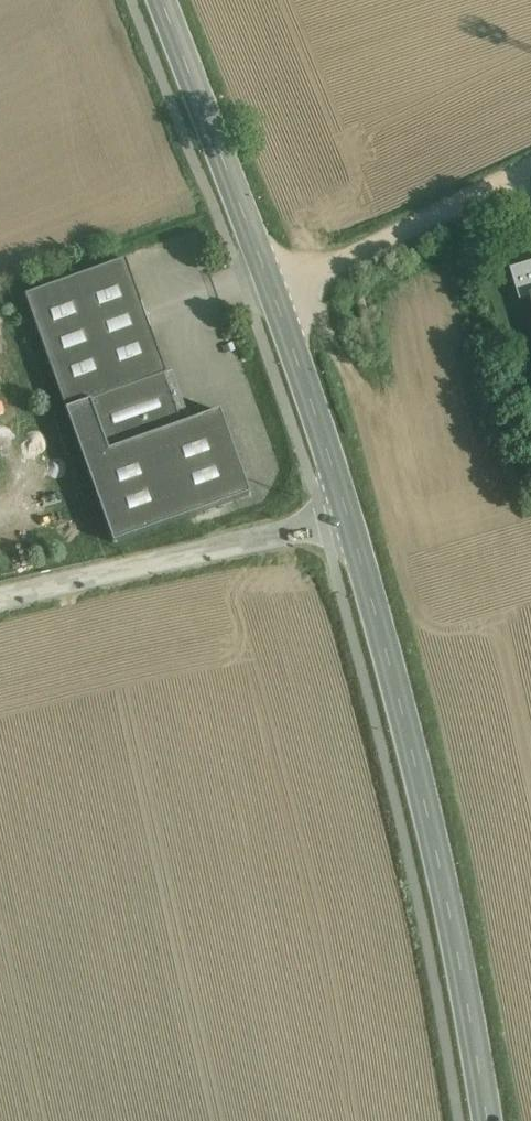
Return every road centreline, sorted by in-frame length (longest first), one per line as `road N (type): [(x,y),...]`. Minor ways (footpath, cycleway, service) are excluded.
road 1 (tertiary): [(488,1120),(455,927),(348,518)]
road 2 (tertiary): [(348,518),(273,288),(163,0)]
road 3 (residential): [(348,518),(0,605)]
road 4 (track): [(530,162),(273,288)]

